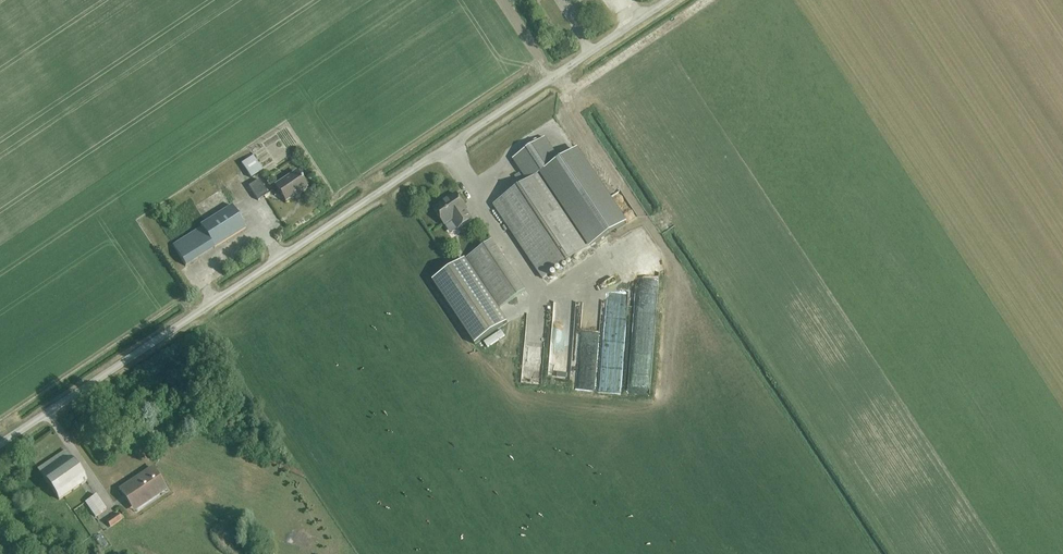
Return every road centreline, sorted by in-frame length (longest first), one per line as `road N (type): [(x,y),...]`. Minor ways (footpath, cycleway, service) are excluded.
road 1 (unclassified): [(0,435),(649,0)]

